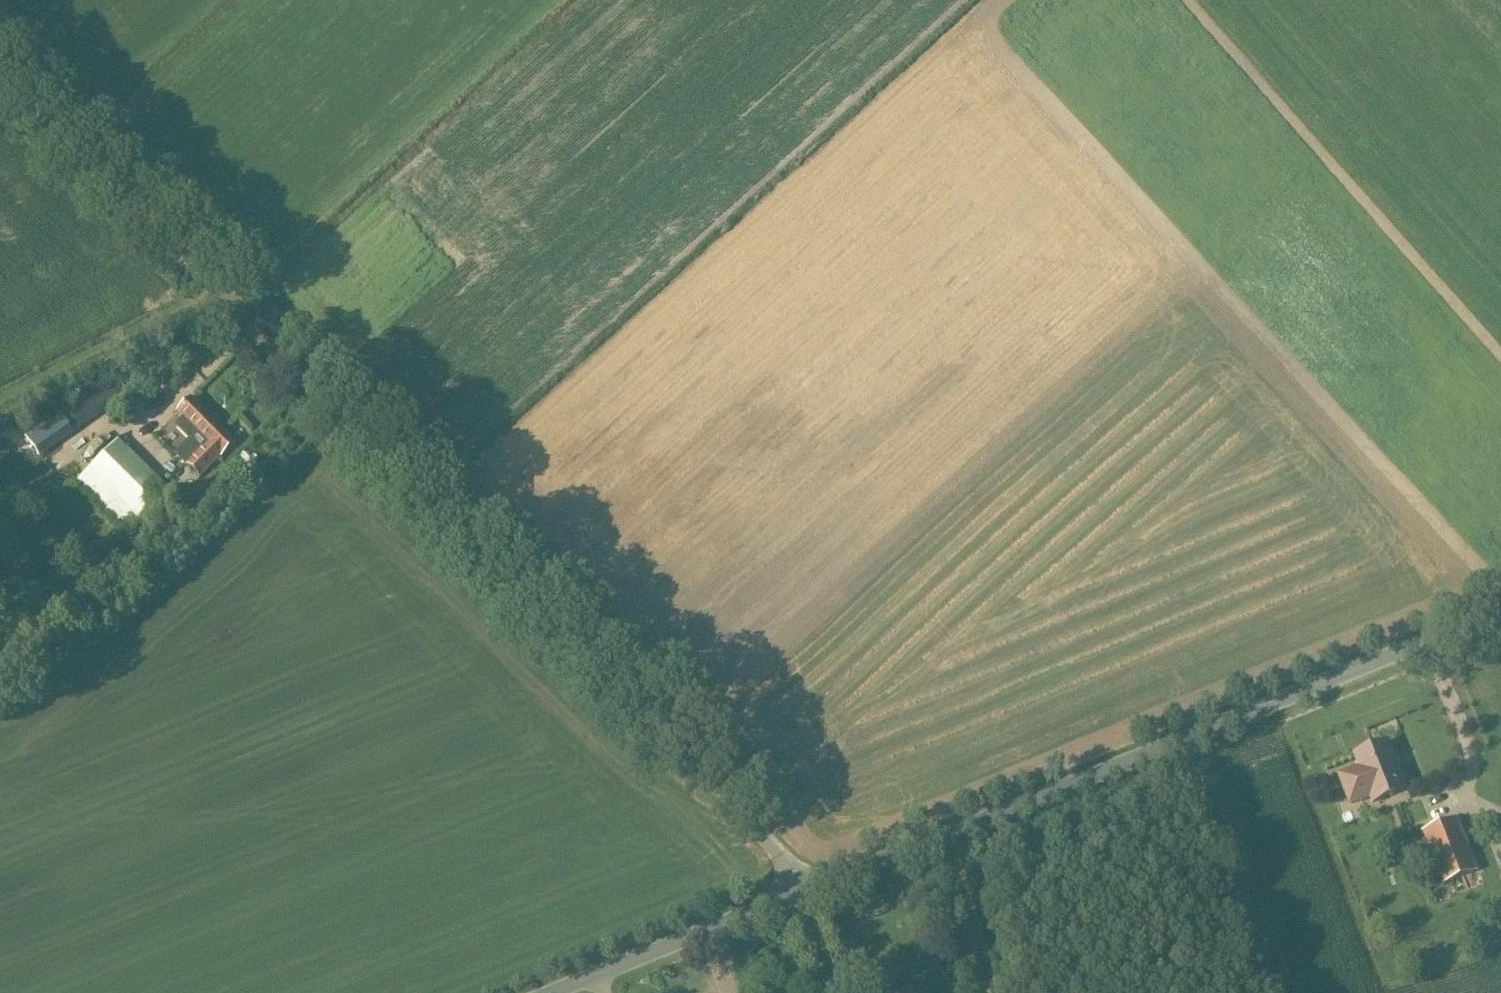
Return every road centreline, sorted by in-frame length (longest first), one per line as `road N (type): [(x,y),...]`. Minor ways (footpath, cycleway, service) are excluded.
road 1 (unclassified): [(811,889),(0,82)]
road 2 (unclassified): [(811,889),(1500,611)]
road 3 (unclassified): [(552,992),(811,889)]

